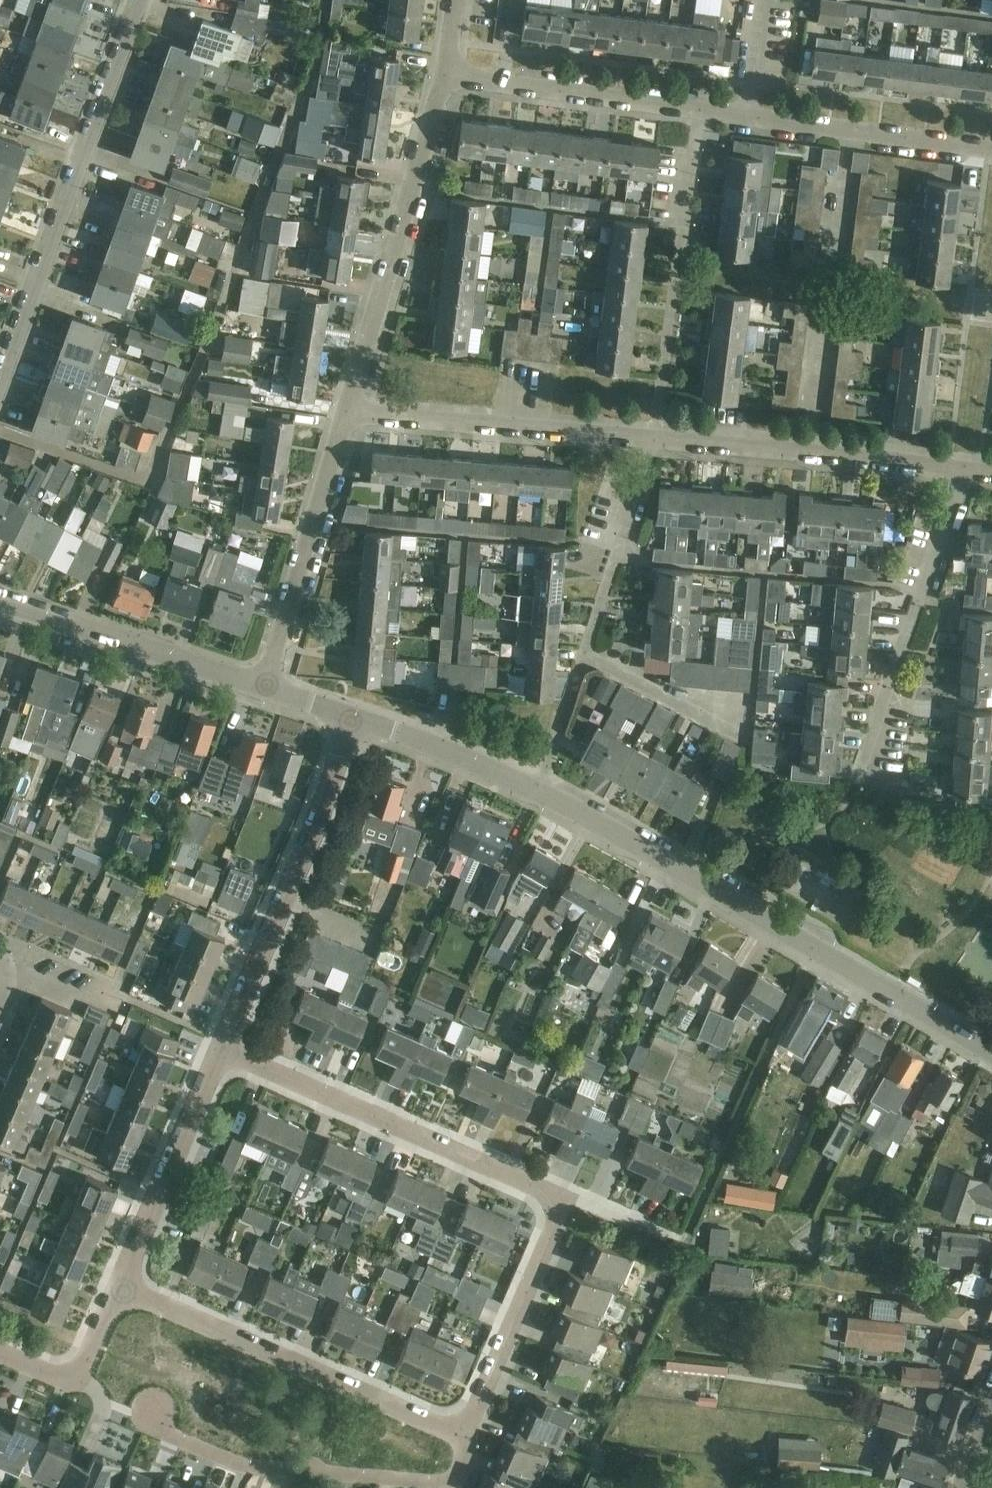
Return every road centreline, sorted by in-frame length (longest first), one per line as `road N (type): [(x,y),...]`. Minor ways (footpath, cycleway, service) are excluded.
road 1 (tertiary): [(991,1055),(540,793)]
road 2 (residential): [(0,382),(140,0)]
road 3 (residential): [(152,1412),(165,1435),(236,1469),(433,1486),(459,1479),(468,1431)]
road 4 (residential): [(468,1431),(120,1292)]
road 5 (residential): [(562,1197),(220,1046)]
road 6 (residential): [(220,1046),(346,718)]
road 7 (residential): [(349,413),(442,87)]
road 8 (residential): [(649,444),(698,117)]
road 9 (residential): [(859,775),(960,476)]
road 10 (residential): [(960,476),(649,444)]
road 11 (residential): [(649,444),(349,413)]
road 12 (residential): [(261,686),(349,413)]
road 13 (tertiary): [(261,686),(0,607)]
road 14 (residential): [(120,1292),(220,1046)]
road 15 (residential): [(698,117),(442,87)]
road 16 (residential): [(468,1431),(562,1197)]
road 17 (residential): [(991,157),(743,123)]
road 18 (residential): [(587,658),(649,444)]
road 19 (tertiary): [(540,793),(431,743),(346,718)]
road 20 (residential): [(0,1357),(54,1380),(75,1379),(120,1292)]
road 21 (residential): [(746,728),(587,658)]
road 22 (residential): [(540,793),(587,658)]
road 23 (residential): [(743,123),(760,0)]
road 24 (residential): [(674,1241),(562,1197)]

